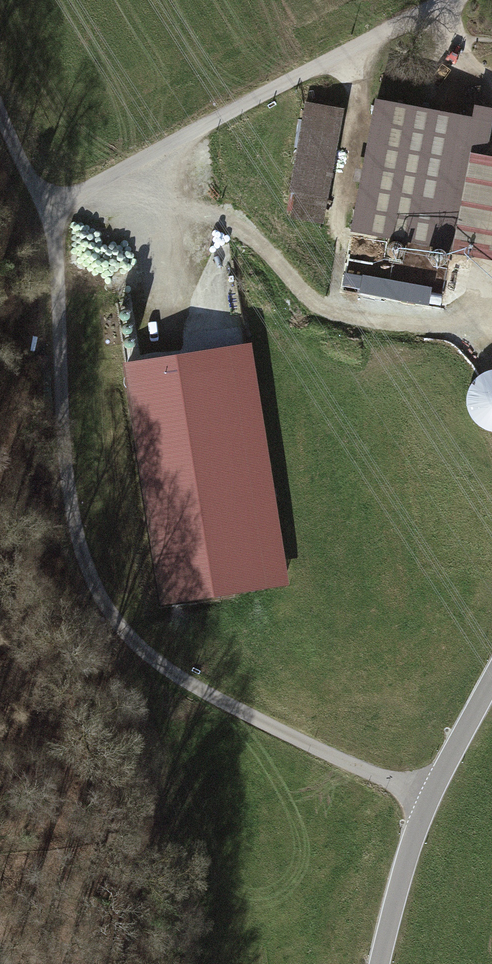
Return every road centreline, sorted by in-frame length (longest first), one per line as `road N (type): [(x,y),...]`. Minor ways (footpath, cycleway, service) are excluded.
road 1 (track): [(0,106),(48,211),(66,469),(88,576),(147,659),(428,800)]
road 2 (track): [(48,211),(450,0)]
road 3 (residential): [(491,678),(428,800),(379,963)]

